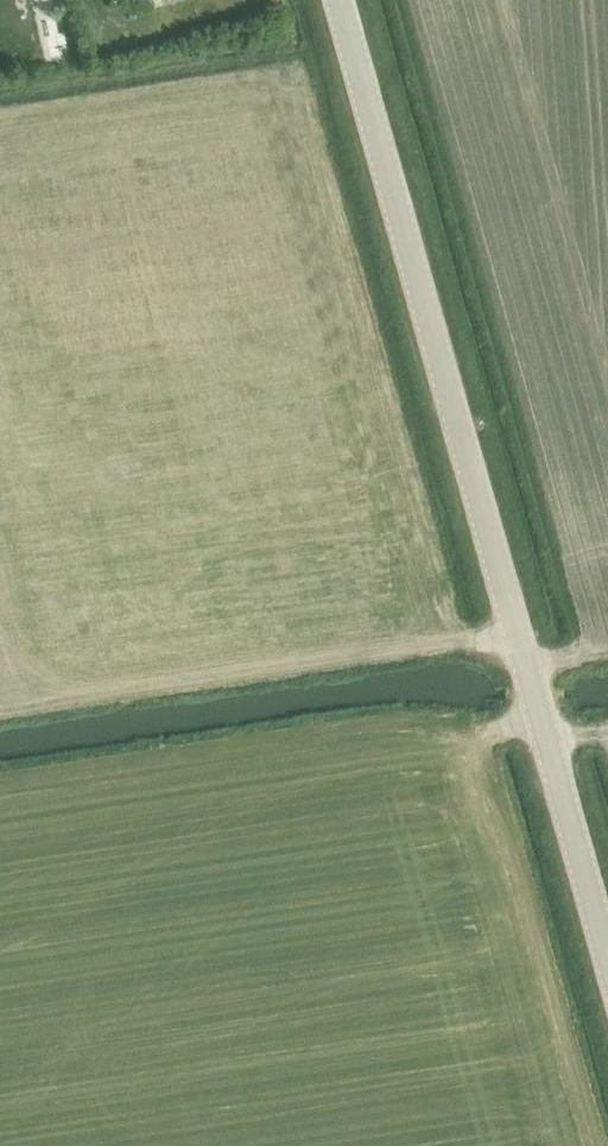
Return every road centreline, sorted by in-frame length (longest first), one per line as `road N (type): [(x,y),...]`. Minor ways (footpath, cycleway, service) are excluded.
road 1 (tertiary): [(607,954),(341,0)]

